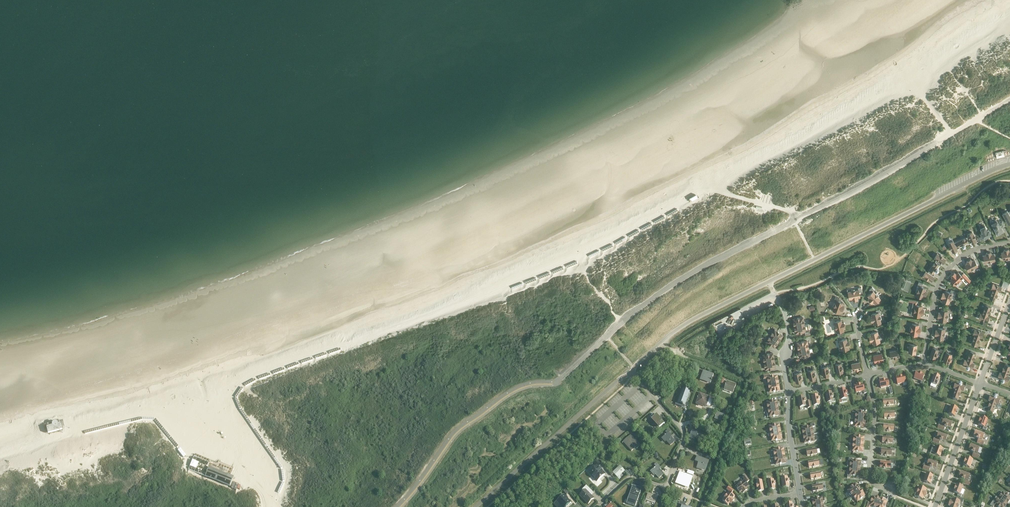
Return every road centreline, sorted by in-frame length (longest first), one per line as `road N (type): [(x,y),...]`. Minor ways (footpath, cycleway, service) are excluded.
road 1 (unclassified): [(397,506),(455,432),(499,399),(560,380),(682,279),(1009,100)]
road 2 (unclassified): [(631,373),(688,323),(1009,165)]
road 3 (unclassified): [(476,506),(631,373)]
road 4 (unclassified): [(923,364),(942,280),(972,250),(1009,243)]
road 5 (unclassified): [(895,497),(871,479),(876,404),(869,377)]
road 6 (residential): [(934,506),(979,384)]

